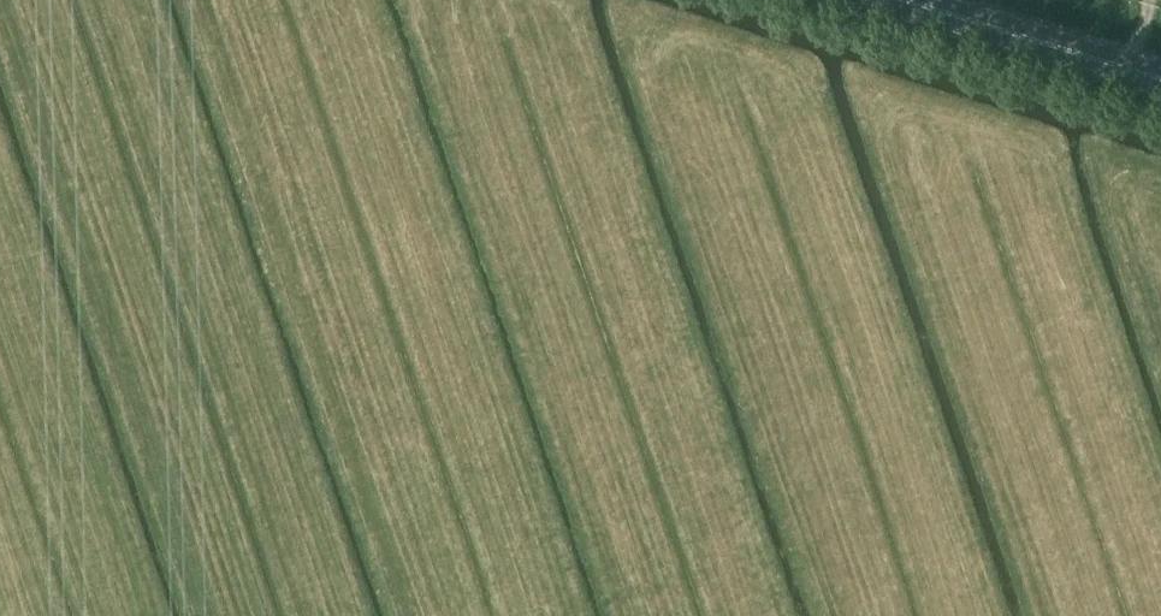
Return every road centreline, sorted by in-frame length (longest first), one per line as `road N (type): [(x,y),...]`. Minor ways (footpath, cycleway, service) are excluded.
road 1 (primary): [(1160,78),(908,0)]

